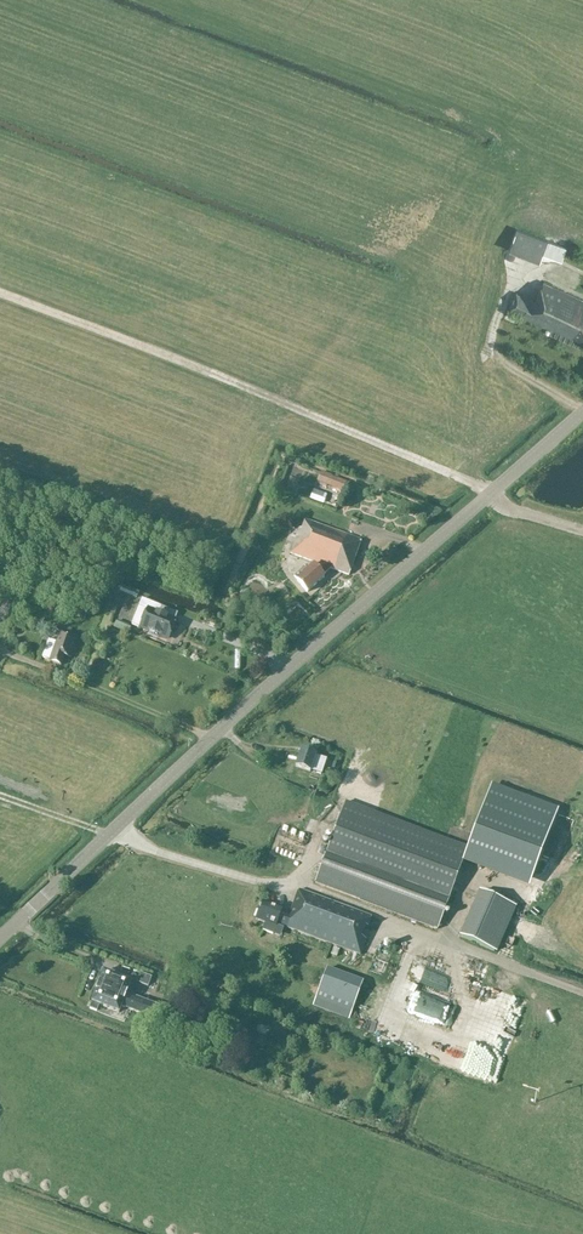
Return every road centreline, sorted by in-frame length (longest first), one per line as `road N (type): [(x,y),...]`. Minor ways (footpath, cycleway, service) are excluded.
road 1 (tertiary): [(0,940),(252,703),(582,413)]

